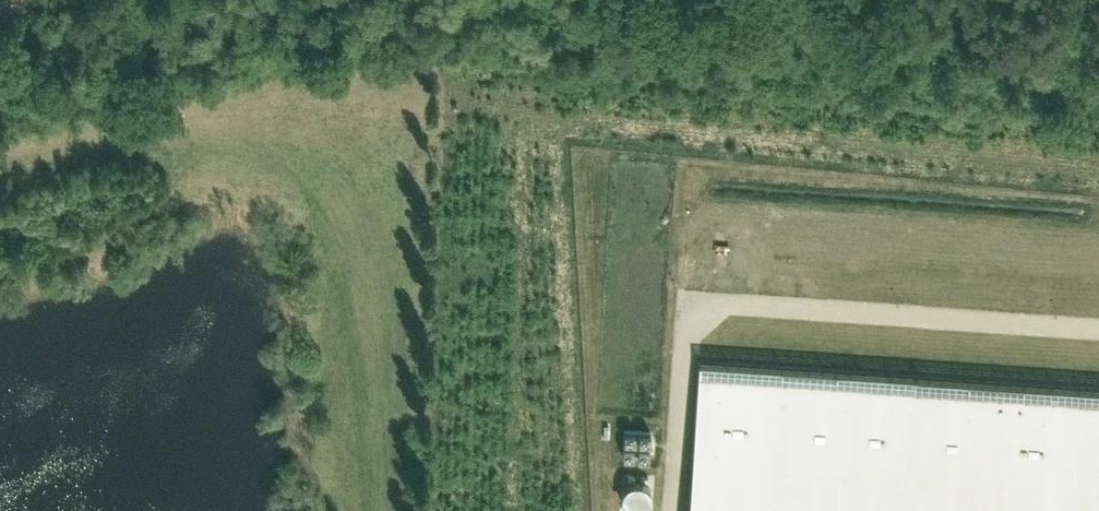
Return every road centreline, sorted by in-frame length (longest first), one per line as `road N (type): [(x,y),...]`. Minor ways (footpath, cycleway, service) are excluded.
road 1 (track): [(0,86),(386,0)]

